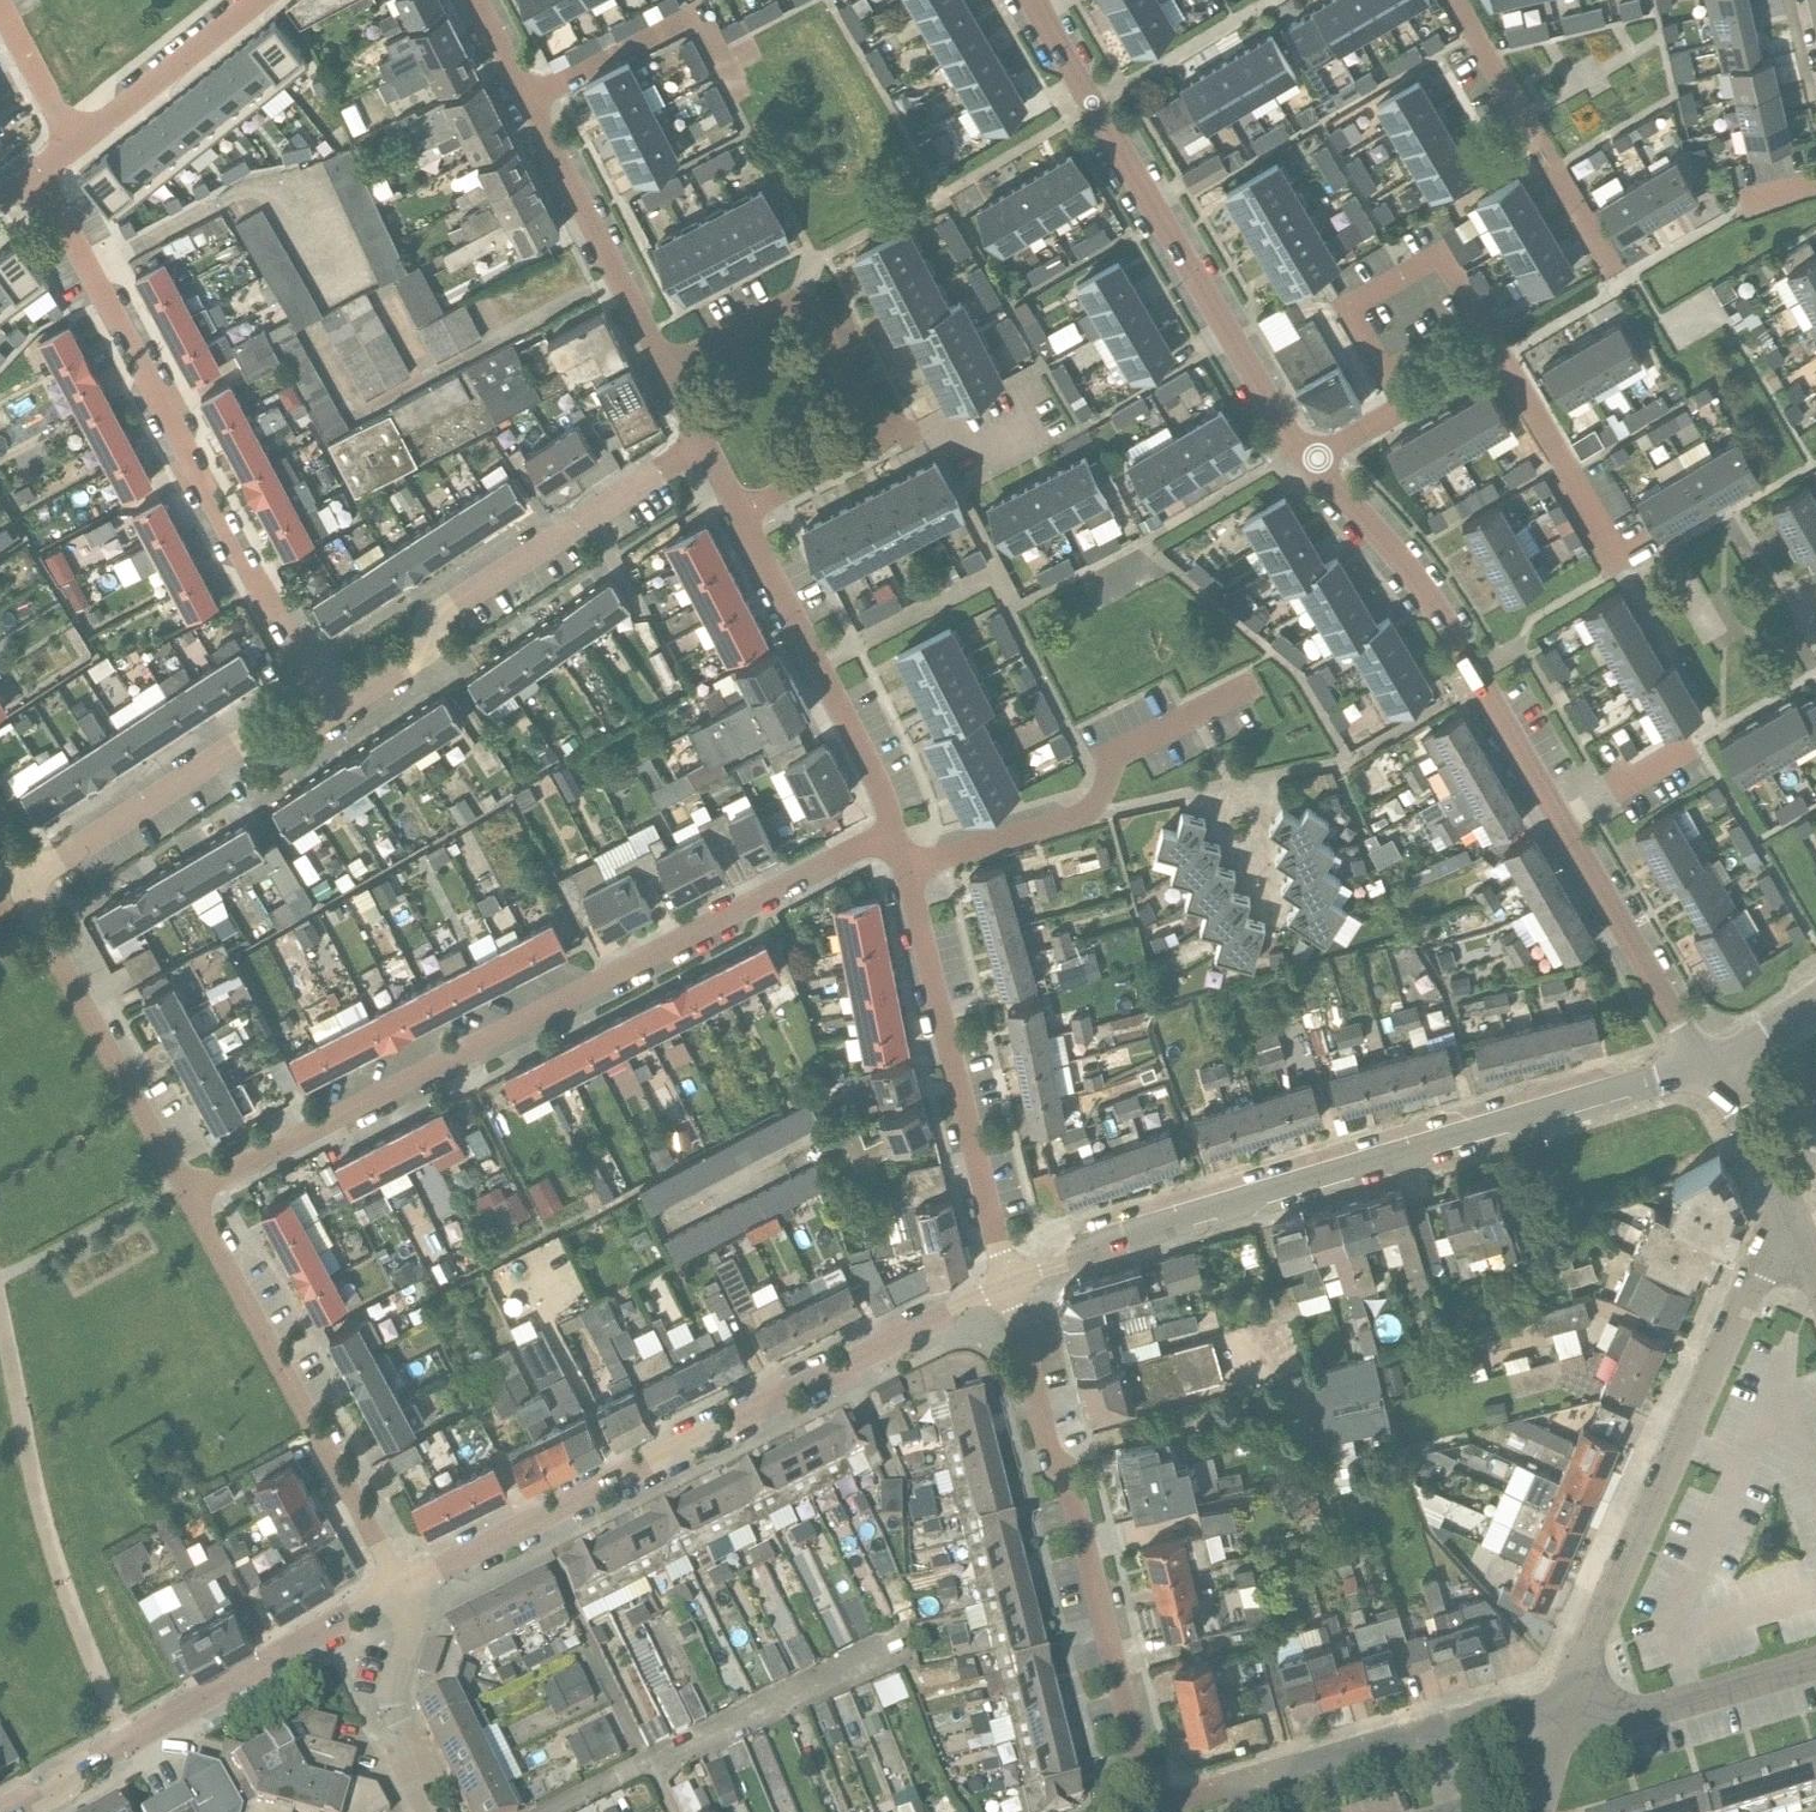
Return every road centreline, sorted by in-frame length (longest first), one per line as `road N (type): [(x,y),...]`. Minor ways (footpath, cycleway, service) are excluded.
road 1 (residential): [(188,1192),(893,831)]
road 2 (residential): [(1009,1281),(1135,1235),(1706,1064)]
road 3 (residential): [(401,1585),(1009,1281)]
road 4 (residential): [(338,708),(267,597),(39,173)]
road 5 (unclassified): [(1569,1716),(1589,1642),(1787,1209)]
road 6 (unclassified): [(1152,1808),(1069,1473),(1053,1464),(1009,1281)]
road 7 (residential): [(1309,459),(1036,0)]
road 8 (residential): [(663,367),(787,303),(816,319),(876,439),(738,510)]
road 9 (residential): [(338,708),(415,660),(448,606),(704,449)]
road 10 (residential): [(401,1585),(188,1192)]
road 11 (residential): [(20,1811),(86,1765),(401,1585)]
road 12 (residential): [(1559,817),(1417,581),(1309,459)]
road 13 (residential): [(1009,1281),(904,865)]
road 14 (residential): [(904,865),(1084,817),(1118,754),(1256,683)]
road 15 (residential): [(663,367),(476,0)]
road 16 (residential): [(22,883),(246,740),(289,740),(338,708)]
road 17 (residential): [(893,831),(878,784),(738,510)]
road 18 (residential): [(188,1192),(22,883)]
road 19 (residential): [(1617,285),(1455,0)]
road 20 (residential): [(1706,1064),(1559,817)]
road 21 (unclassified): [(1569,1716),(1658,1711),(1815,1663)]
road 22 (residential): [(1502,363),(1623,571)]
road 23 (residential): [(419,1811),(389,1700),(412,1625),(401,1585)]
road 24 (residential): [(75,143),(256,0)]
road 25 (residential): [(1617,285),(1740,212),(1815,188)]
road 26 (residential): [(1502,363),(1483,364),(1309,459)]
road 27 (unclassified): [(1233,1785),(1433,1728)]
road 28 (residential): [(1787,1209),(1706,1064)]
road 29 (residential): [(0,6),(75,143)]
road 30 (residential): [(1559,817),(1692,742)]
road 31 (unclassified): [(1433,1728),(1508,1711),(1569,1716)]
road 32 (residential): [(1706,1064),(1815,1000)]

